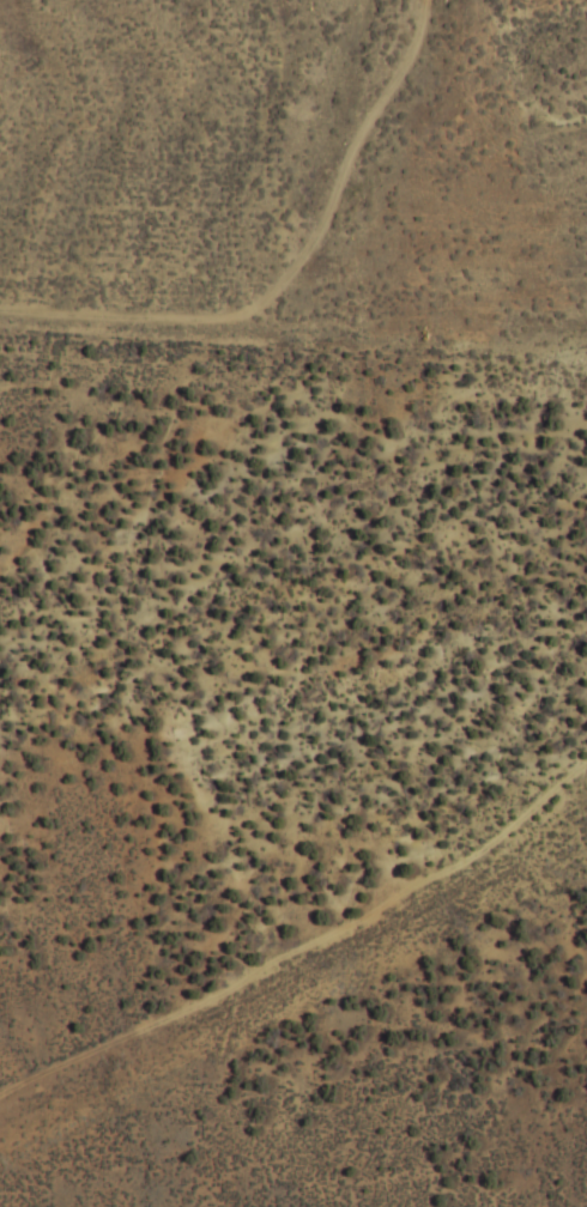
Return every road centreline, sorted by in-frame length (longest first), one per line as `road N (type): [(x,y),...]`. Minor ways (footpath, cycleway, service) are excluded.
road 1 (residential): [(0,427),(586,451)]

